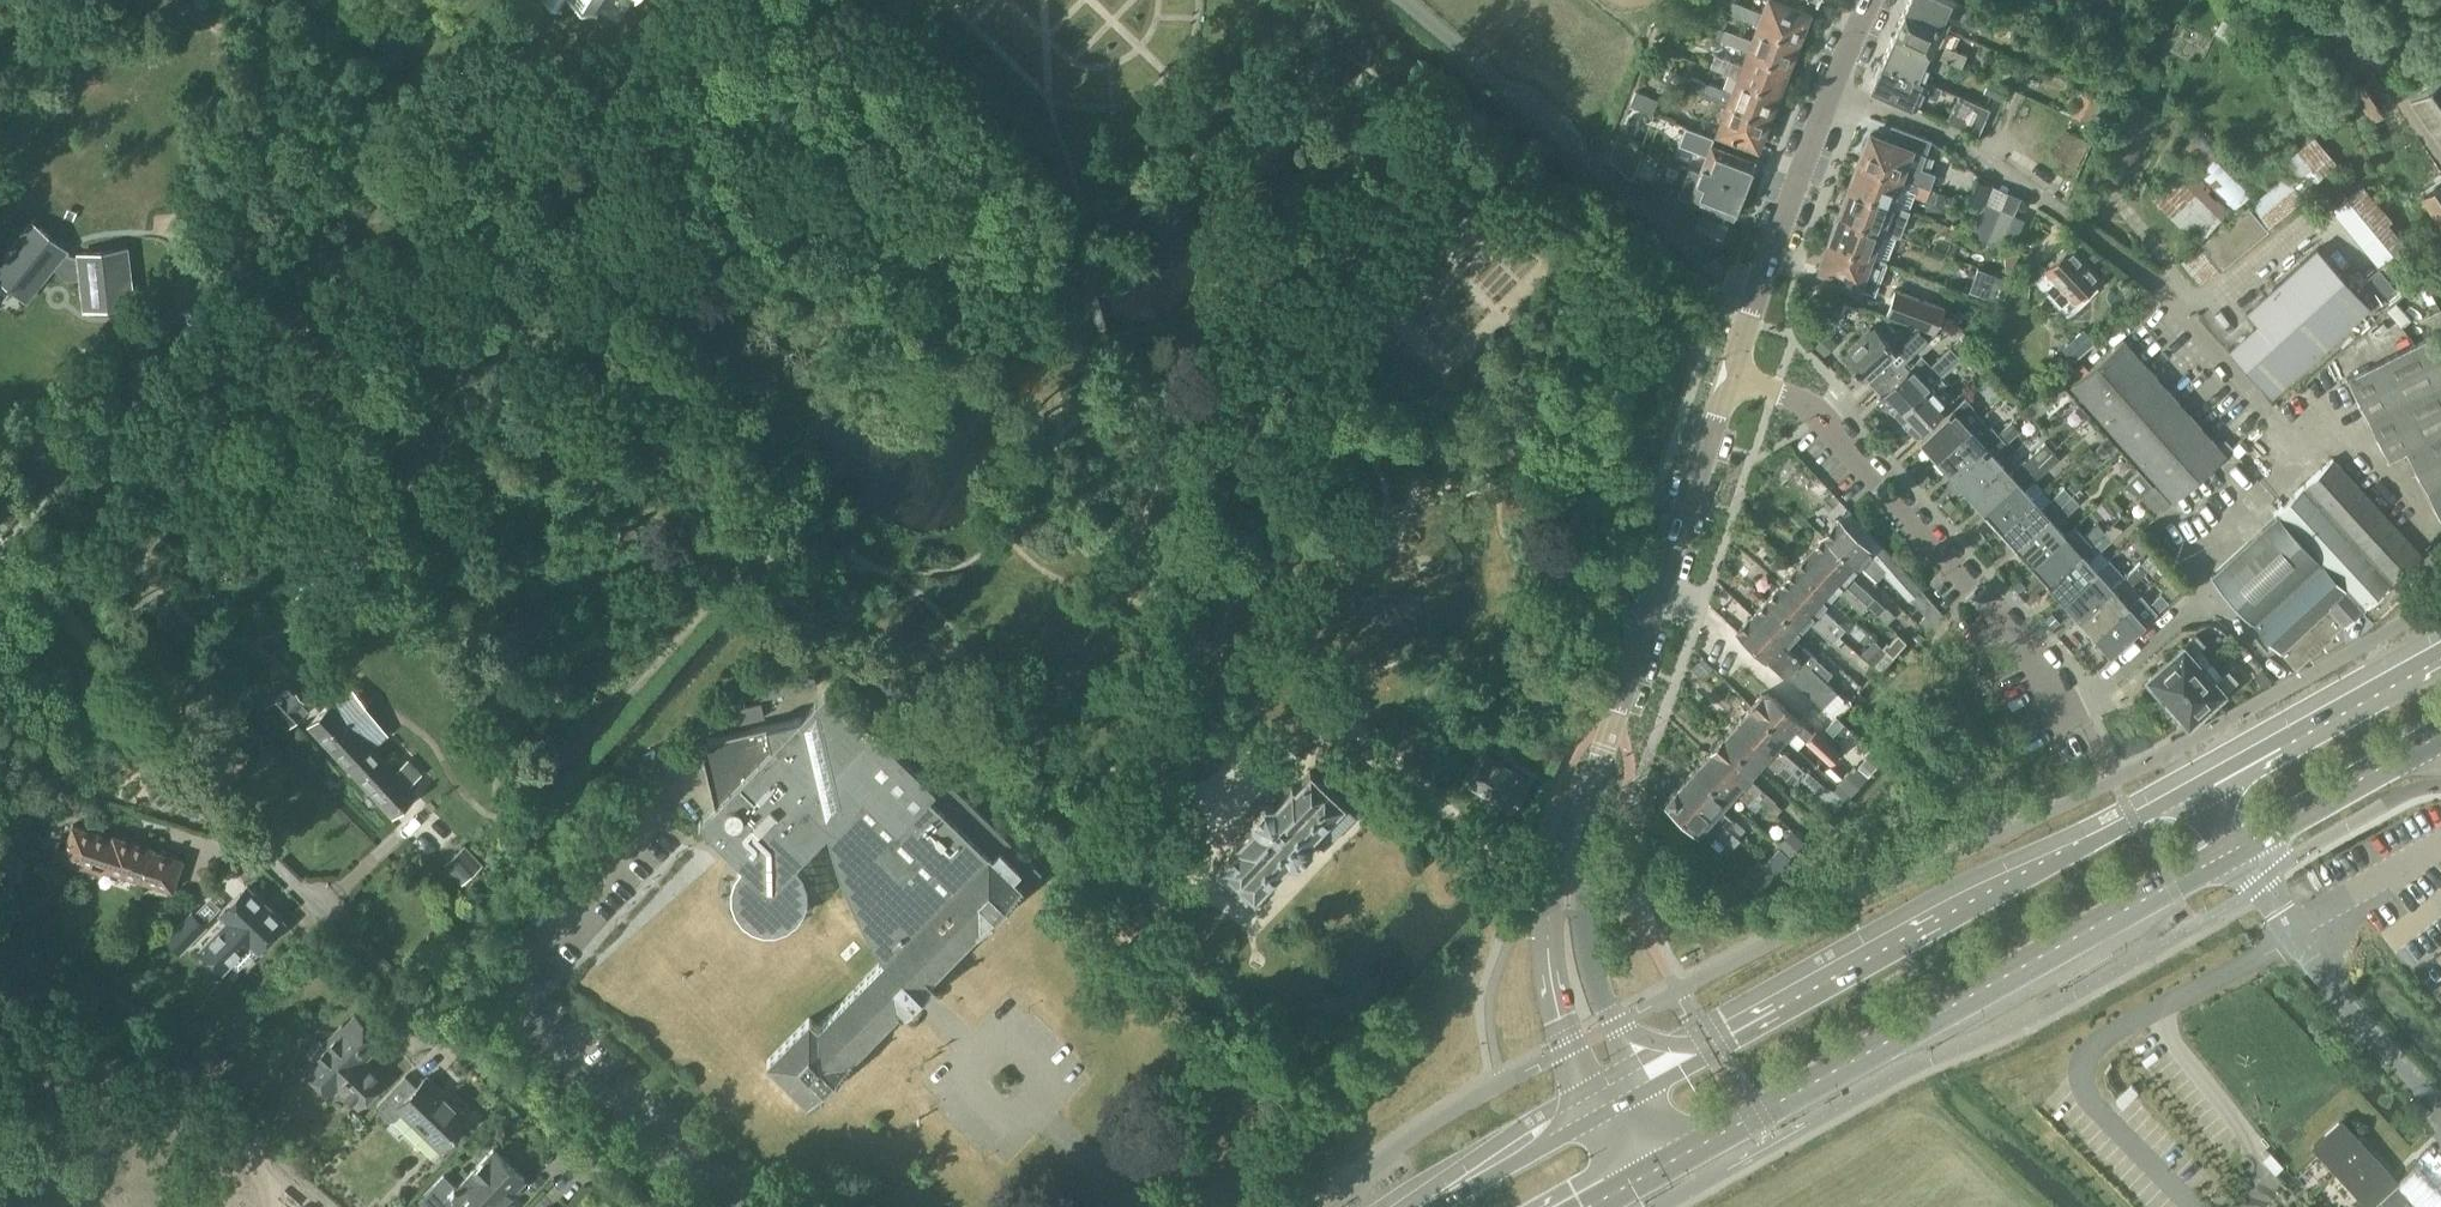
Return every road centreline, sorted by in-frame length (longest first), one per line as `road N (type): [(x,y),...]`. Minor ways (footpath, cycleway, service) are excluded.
road 1 (trunk): [(165,0),(635,445),(800,626),(1375,1206)]
road 2 (trunk): [(1514,1206),(881,562),(696,363),(308,0)]
road 3 (secondary): [(1657,1169),(2233,850)]
road 4 (secondary): [(2195,783),(1640,1093)]
road 5 (residential): [(628,1206),(248,842)]
road 6 (residential): [(2087,724),(2062,708),(2048,675),(1807,407),(1738,382)]
road 7 (residential): [(1754,298),(1397,0)]
road 8 (residential): [(1602,754),(1719,405),(1738,382)]
road 9 (residential): [(1602,754),(1567,825),(1547,912),(1559,1018),(1595,1117)]
road 10 (residential): [(1640,1093),(1586,945),(1602,754)]
road 11 (residential): [(1754,298),(1868,0)]
road 12 (residential): [(2258,886),(2342,1006),(2440,1107)]
road 13 (secondary): [(2440,650),(2195,783)]
road 14 (secondary): [(2233,850),(2440,736)]
road 15 (secondary): [(1595,1117),(1437,1206)]

